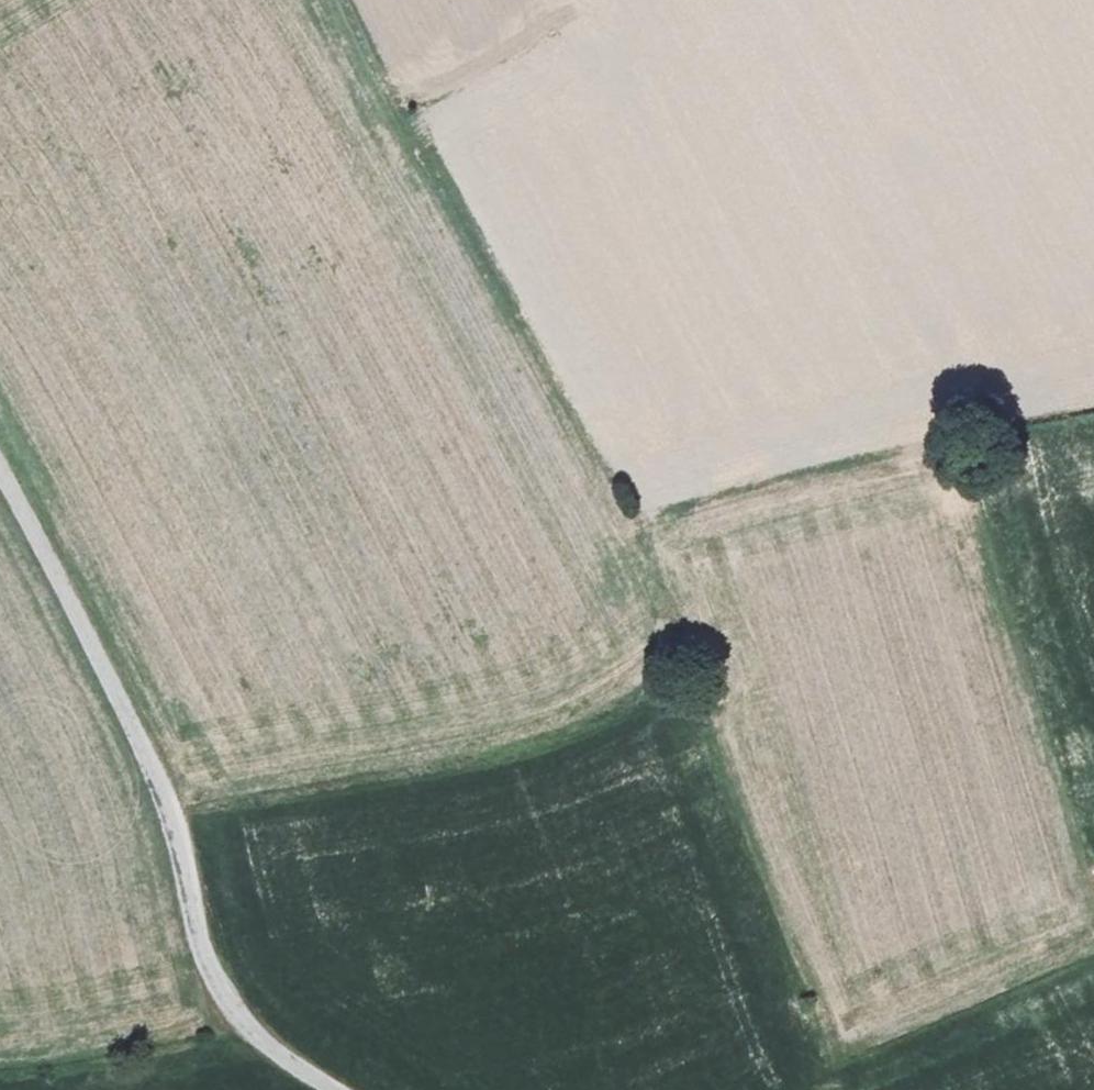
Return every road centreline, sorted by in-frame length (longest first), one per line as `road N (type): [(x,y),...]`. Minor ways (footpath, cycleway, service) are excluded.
road 1 (unclassified): [(0,477),(170,812),(202,949),(227,1004),(269,1049),(334,1089)]

